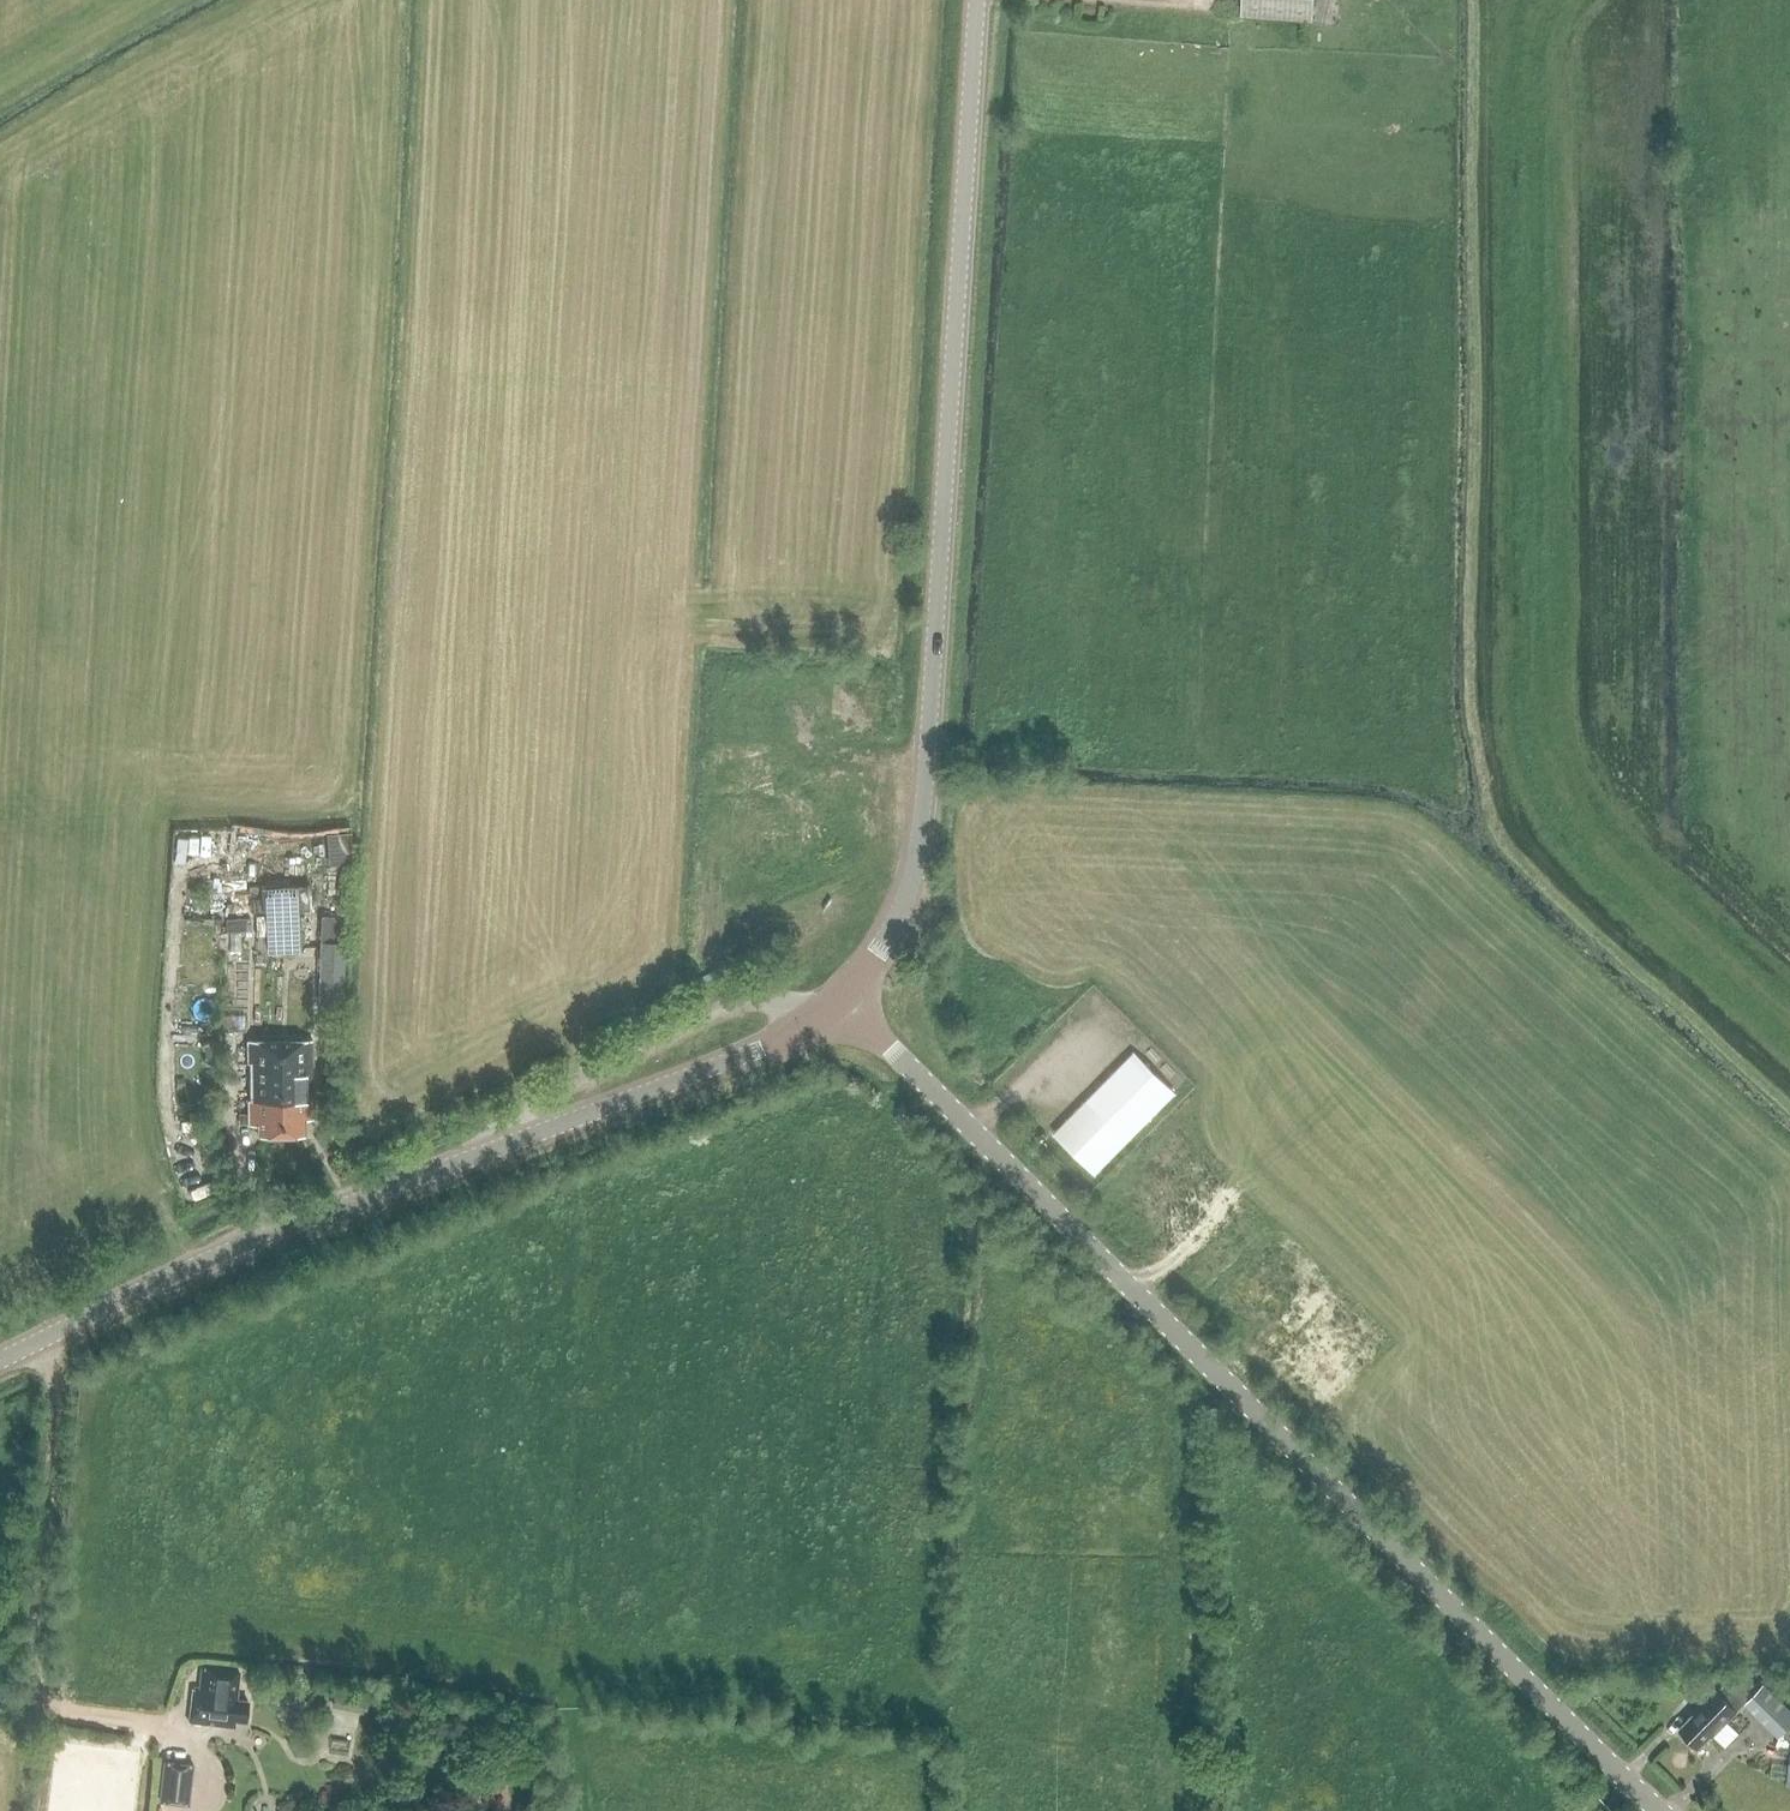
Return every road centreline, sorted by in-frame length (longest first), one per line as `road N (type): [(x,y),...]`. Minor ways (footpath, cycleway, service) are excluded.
road 1 (unclassified): [(1671,1810),(1196,1370),(835,1007)]
road 2 (secondary): [(835,1007),(882,953),(907,899),(927,780),(976,0)]
road 3 (secondary): [(0,1359),(280,1229),(718,1067),(790,1038),(835,1007)]

